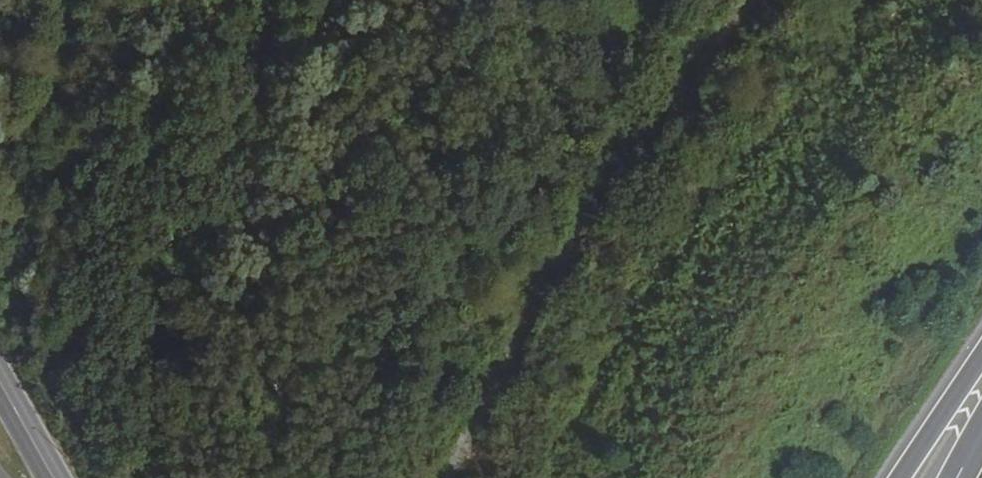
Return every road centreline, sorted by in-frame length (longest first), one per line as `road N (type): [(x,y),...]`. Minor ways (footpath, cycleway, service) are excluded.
road 1 (track): [(925,0),(860,66),(665,313),(575,477)]
road 2 (motorway): [(981,361),(903,477)]

